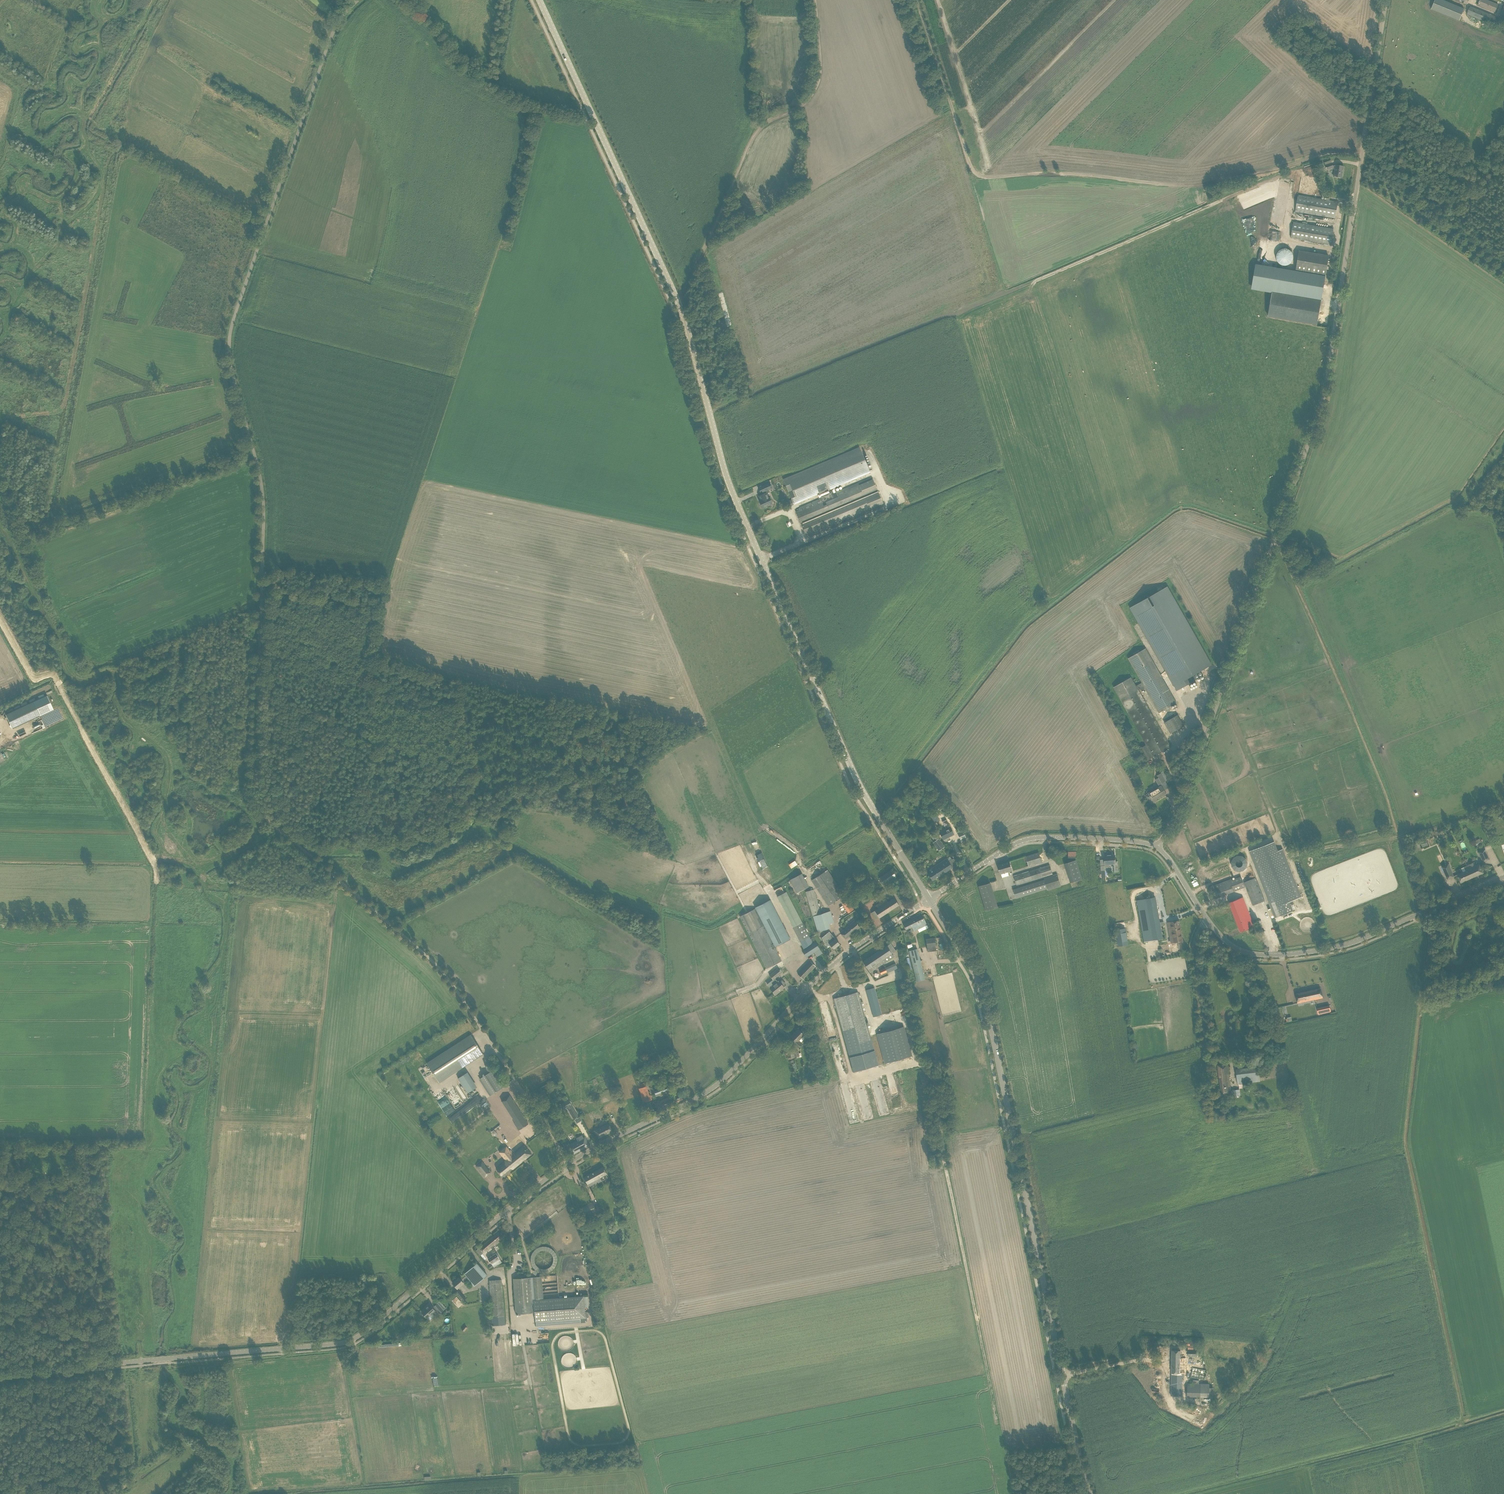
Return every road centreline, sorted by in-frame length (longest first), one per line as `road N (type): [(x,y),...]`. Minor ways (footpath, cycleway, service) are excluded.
road 1 (unclassified): [(568,1162),(446,968),(276,827),(257,794),(264,497),(230,333),(336,25),(358,0)]
road 2 (tertiary): [(928,899),(861,788),(729,486),(678,299),(539,0)]
road 3 (unclassified): [(1157,846),(1196,760),(1324,395),(1386,0)]
road 4 (unclassified): [(0,1374),(350,1341),(568,1162)]
road 5 (tertiary): [(1090,1493),(983,994),(928,899)]
road 6 (track): [(917,0),(972,169),(982,176),(1071,172),(1187,185),(1362,152)]
road 7 (unclassified): [(568,1162),(717,1083),(843,956),(928,899)]
road 8 (track): [(0,524),(70,673),(117,674),(116,700),(126,720),(165,753),(164,825),(197,870)]
road 9 (track): [(818,0),(820,54),(809,93),(751,132),(678,299)]
road 10 (unclassified): [(1503,877),(1346,945),(1304,953),(1249,952),(1206,921)]
road 11 (track): [(85,116),(86,144),(63,198),(59,242),(19,295),(0,341)]
road 12 (unclassified): [(1157,846),(1022,840),(928,899)]
road 13 (track): [(372,736),(382,703),(377,656),(357,653),(332,668),(260,657)]
road 14 (unclassified): [(1214,1107),(1194,954),(1206,921)]
road 15 (track): [(1365,129),(1473,183),(1503,155)]
road 16 (track): [(225,907),(223,957),(204,983),(208,1000),(195,1042)]
road 17 (track): [(126,0),(101,33),(103,55),(85,88),(85,116)]

